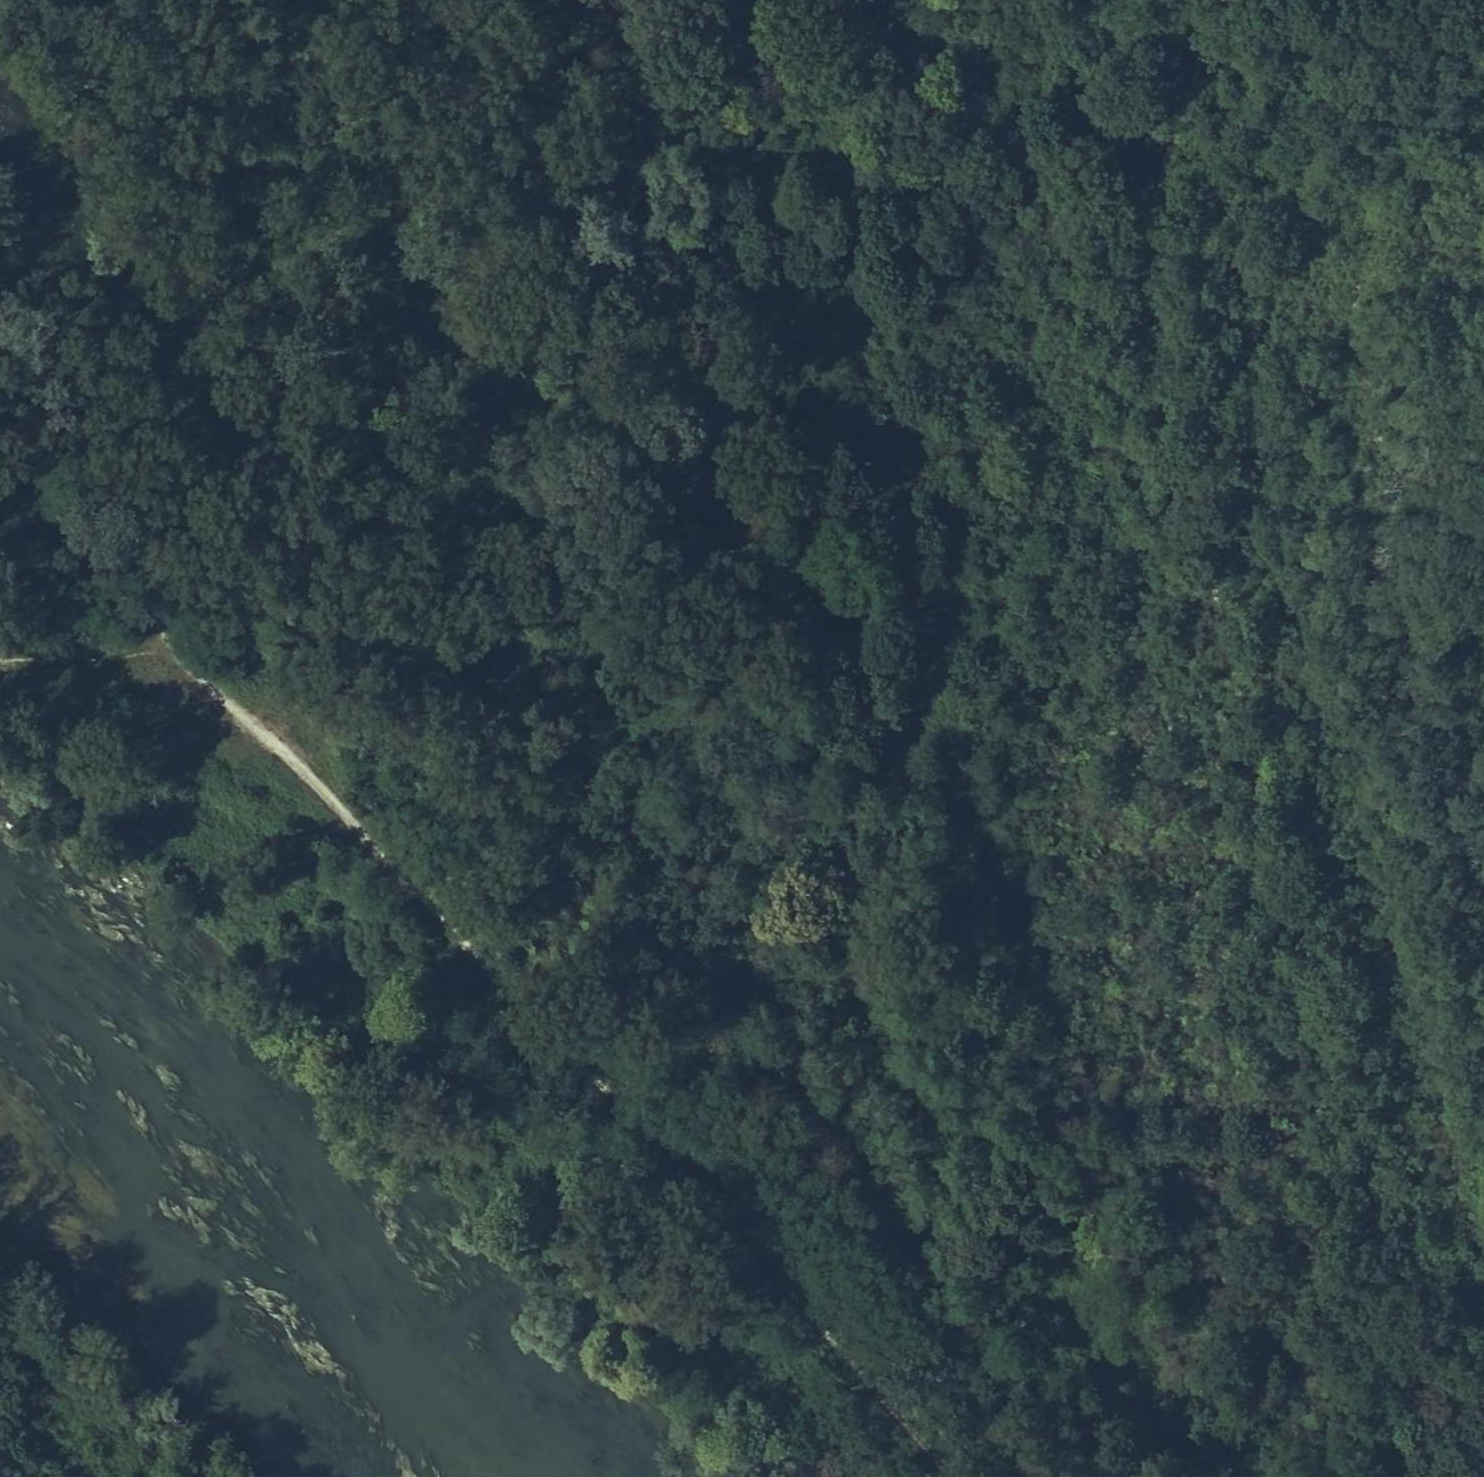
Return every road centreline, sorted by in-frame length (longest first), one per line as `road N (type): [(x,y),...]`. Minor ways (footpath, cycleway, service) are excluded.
road 1 (track): [(1456,1476),(1342,1098),(1160,341),(1154,227),(1169,147),(1221,0)]
road 2 (track): [(956,1476),(685,1171),(330,794),(160,632)]

